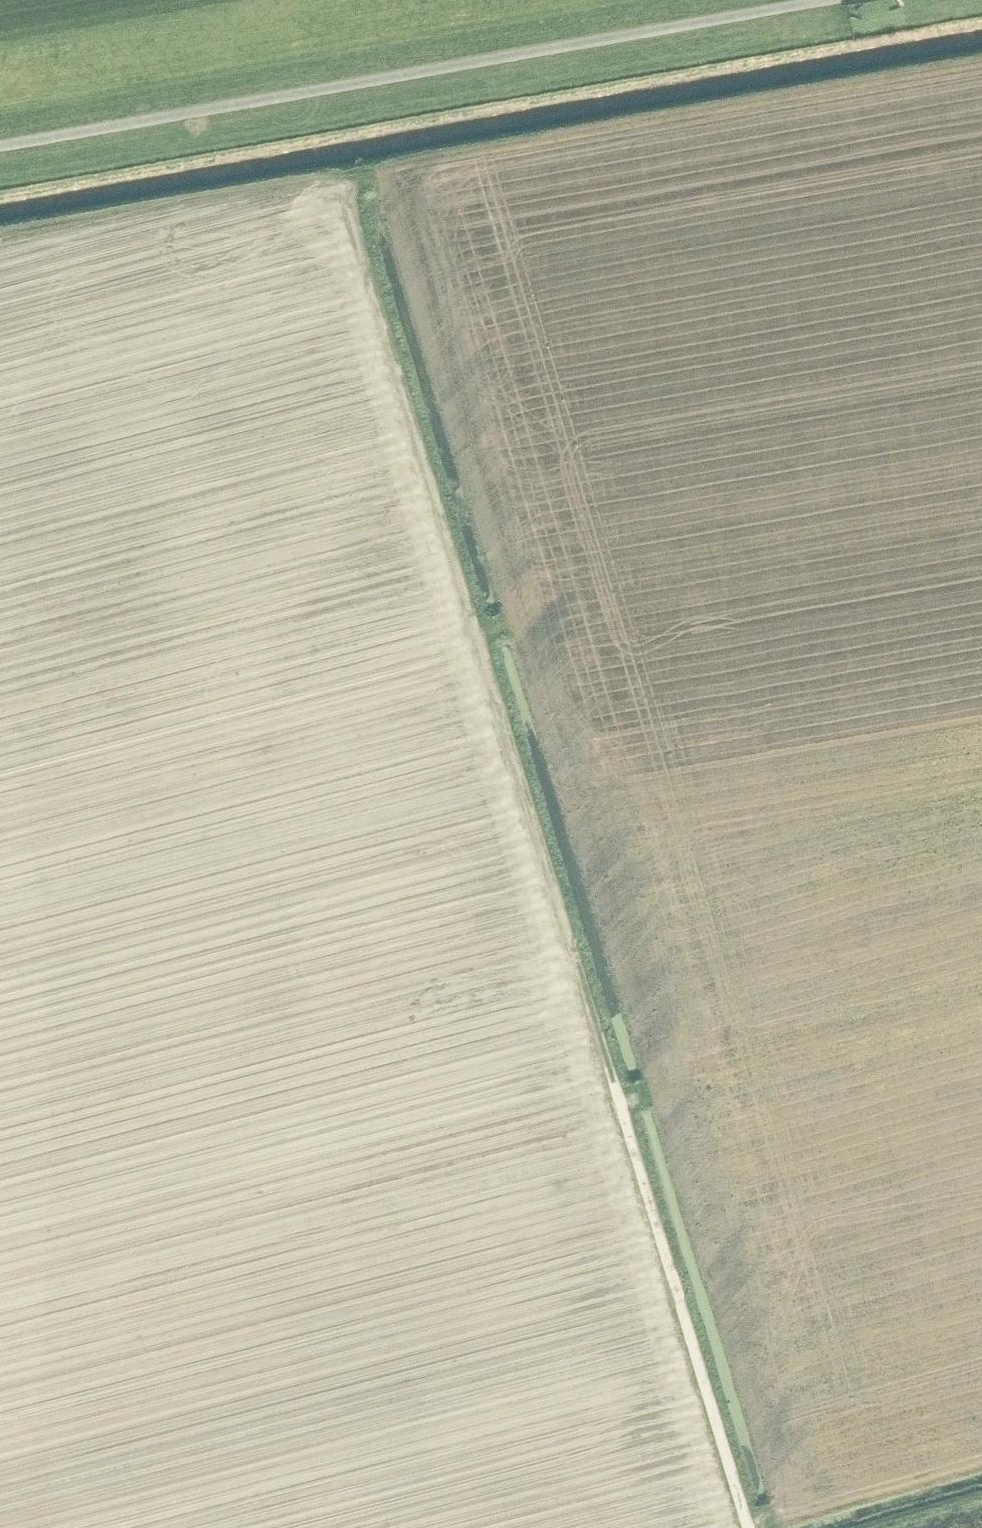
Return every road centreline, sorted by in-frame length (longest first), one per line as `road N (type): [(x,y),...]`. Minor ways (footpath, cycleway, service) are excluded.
road 1 (unclassified): [(0,145),(819,0)]

